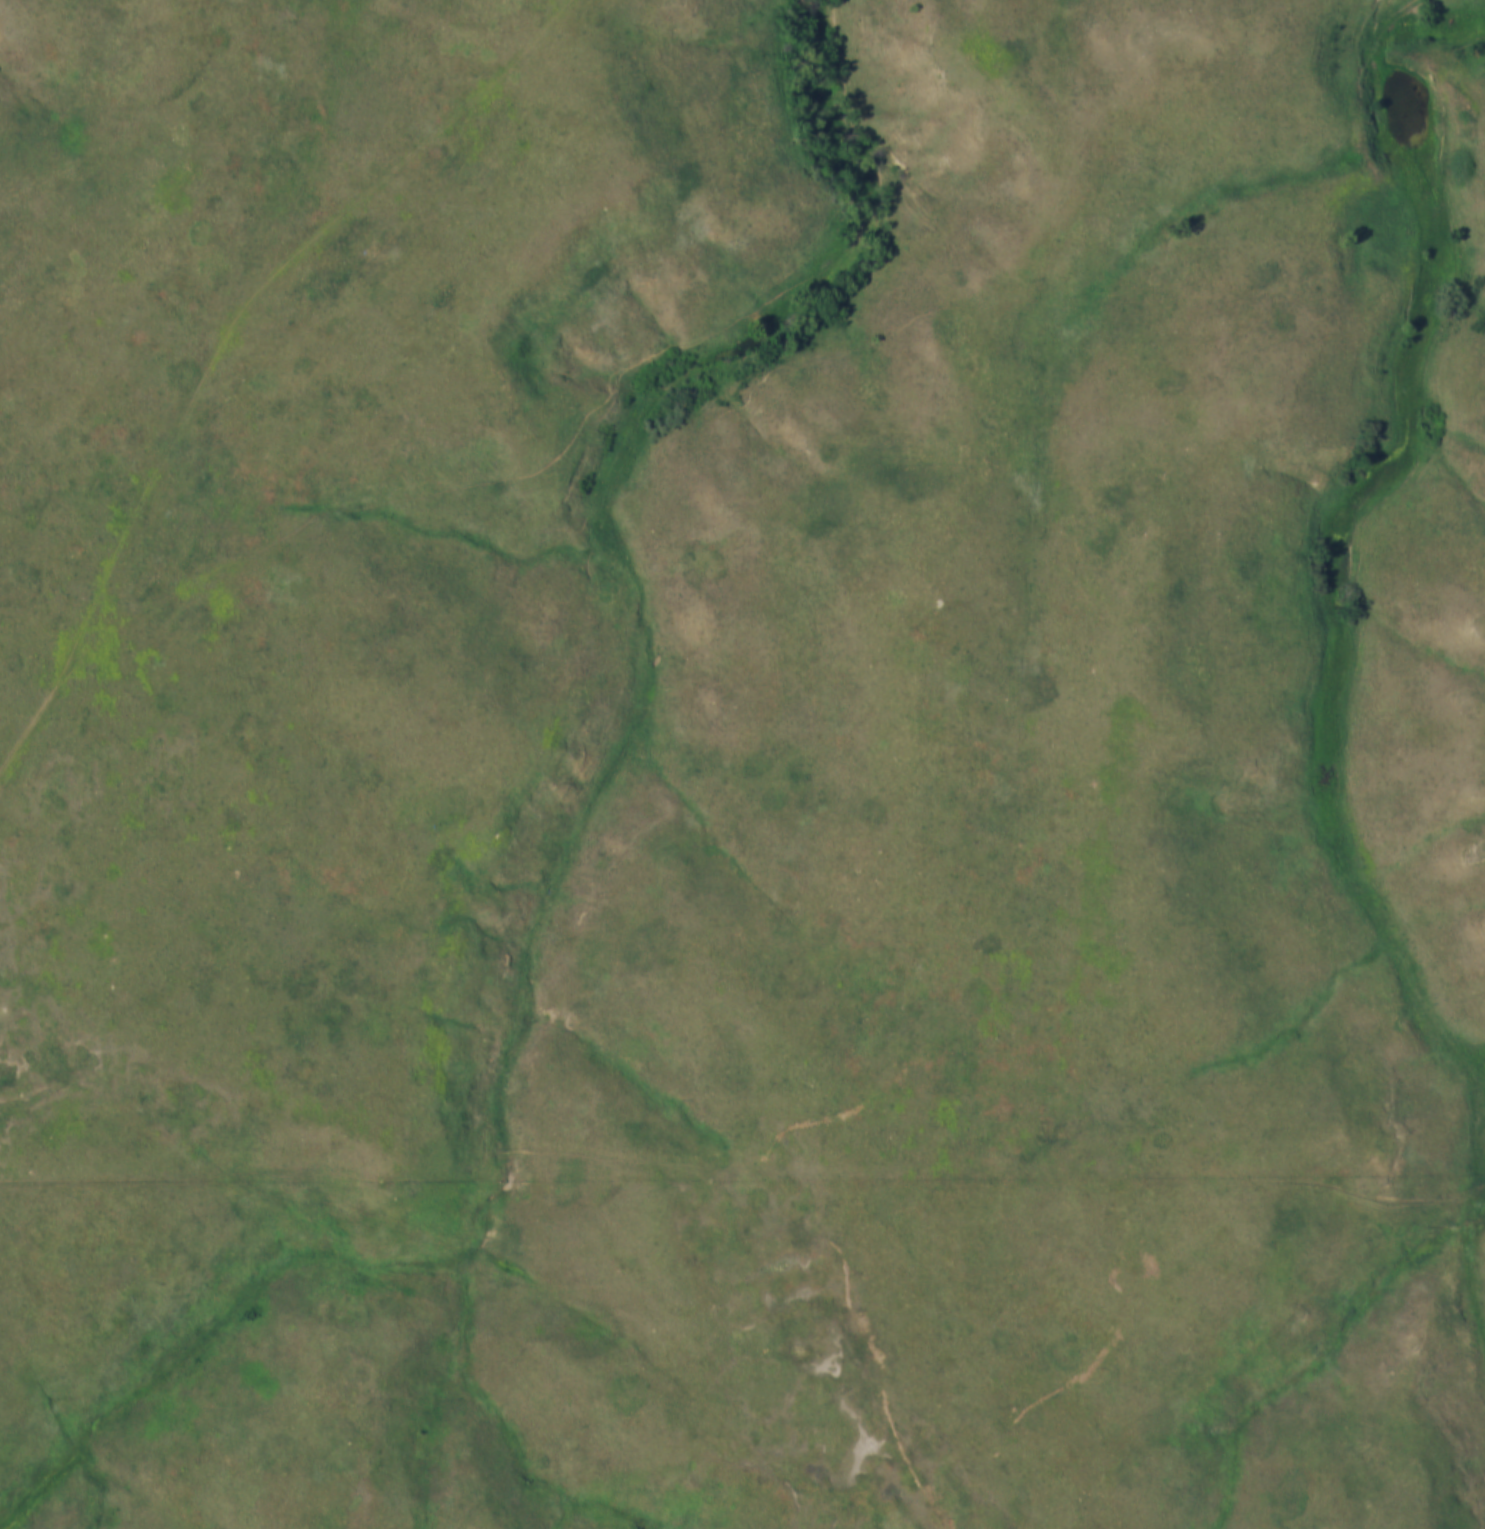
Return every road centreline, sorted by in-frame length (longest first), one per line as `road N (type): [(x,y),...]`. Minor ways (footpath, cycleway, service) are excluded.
road 1 (track): [(1484,1213),(1393,1208),(1322,1186),(1266,1181),(0,1185)]
road 2 (track): [(0,781),(72,654),(240,309),(332,217),(433,141),(565,0)]

